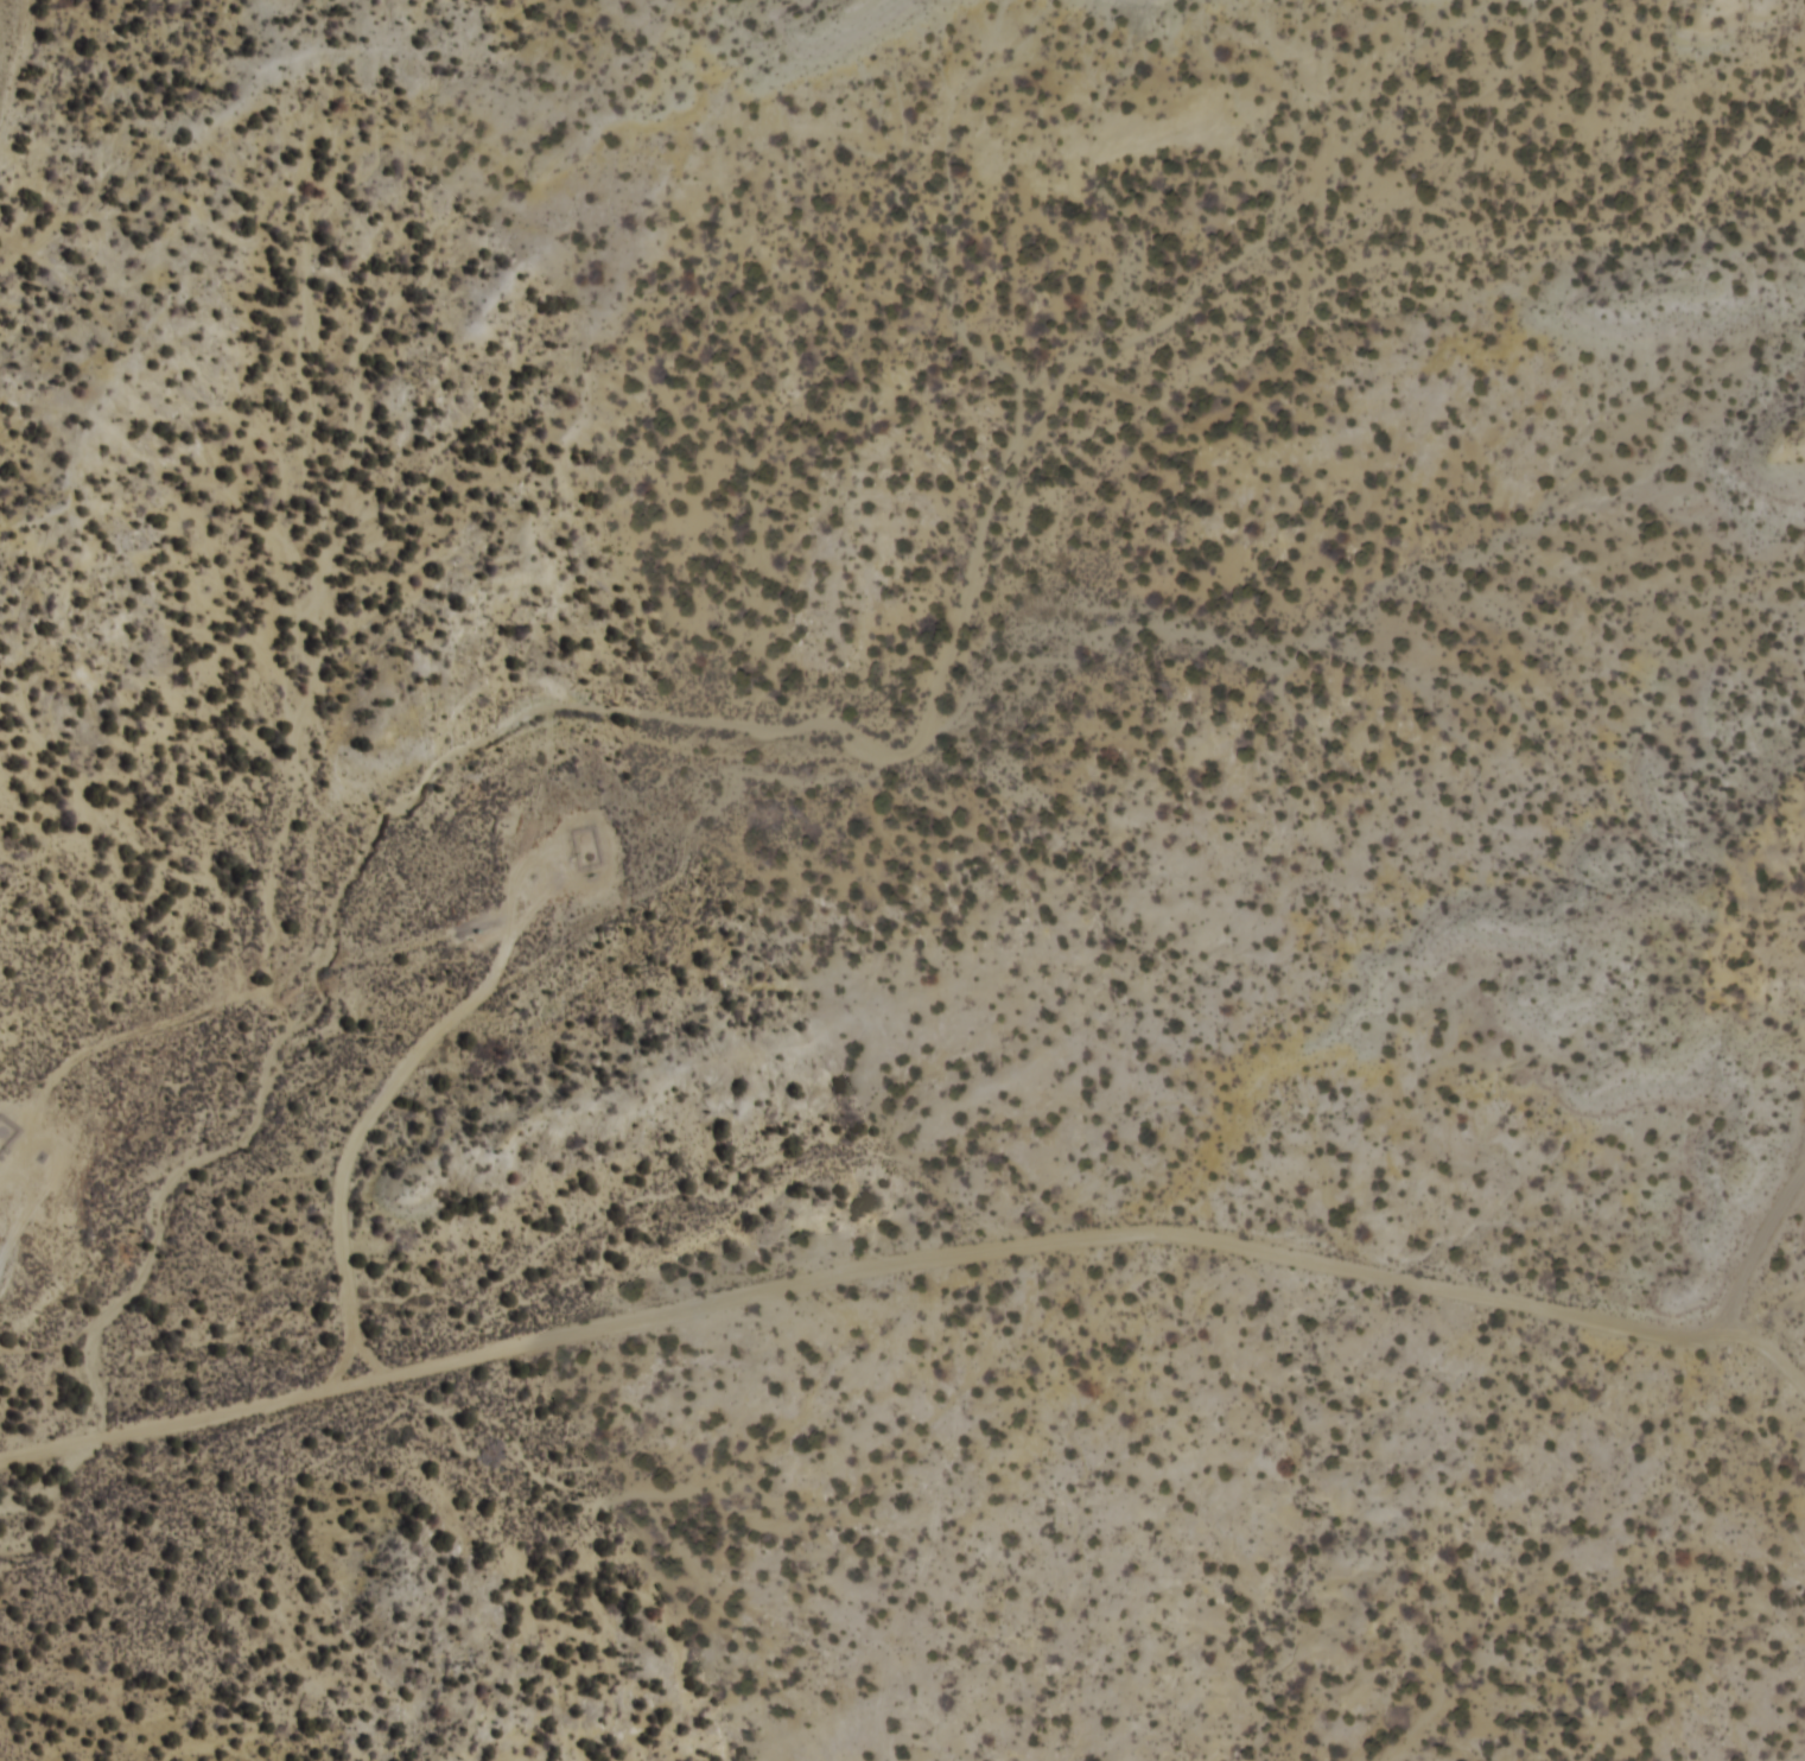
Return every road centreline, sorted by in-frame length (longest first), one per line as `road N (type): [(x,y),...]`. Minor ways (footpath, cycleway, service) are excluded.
road 1 (track): [(1804,1476),(1767,1441),(1553,1301),(1333,1219),(856,1251),(320,1363),(0,1452)]
road 2 (track): [(0,1135),(189,1031),(419,965),(538,946),(496,1038),(371,1157),(338,1277),(351,1358)]

